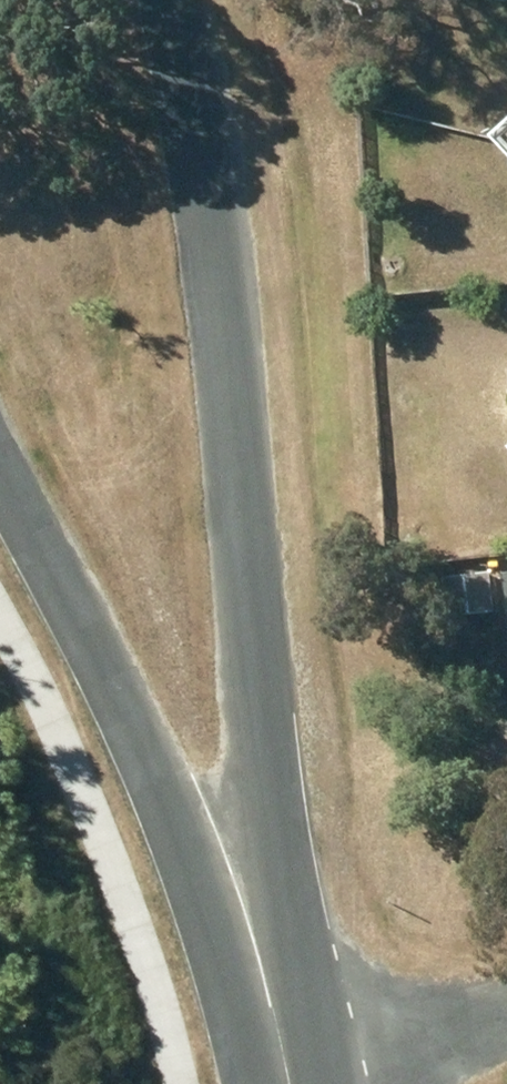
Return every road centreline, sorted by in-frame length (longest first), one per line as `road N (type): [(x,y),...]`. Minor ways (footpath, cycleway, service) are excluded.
road 1 (residential): [(199,0),(267,475),(289,841),(292,1065)]
road 2 (residential): [(292,1065),(0,434)]
road 3 (residential): [(292,1065),(506,988)]

